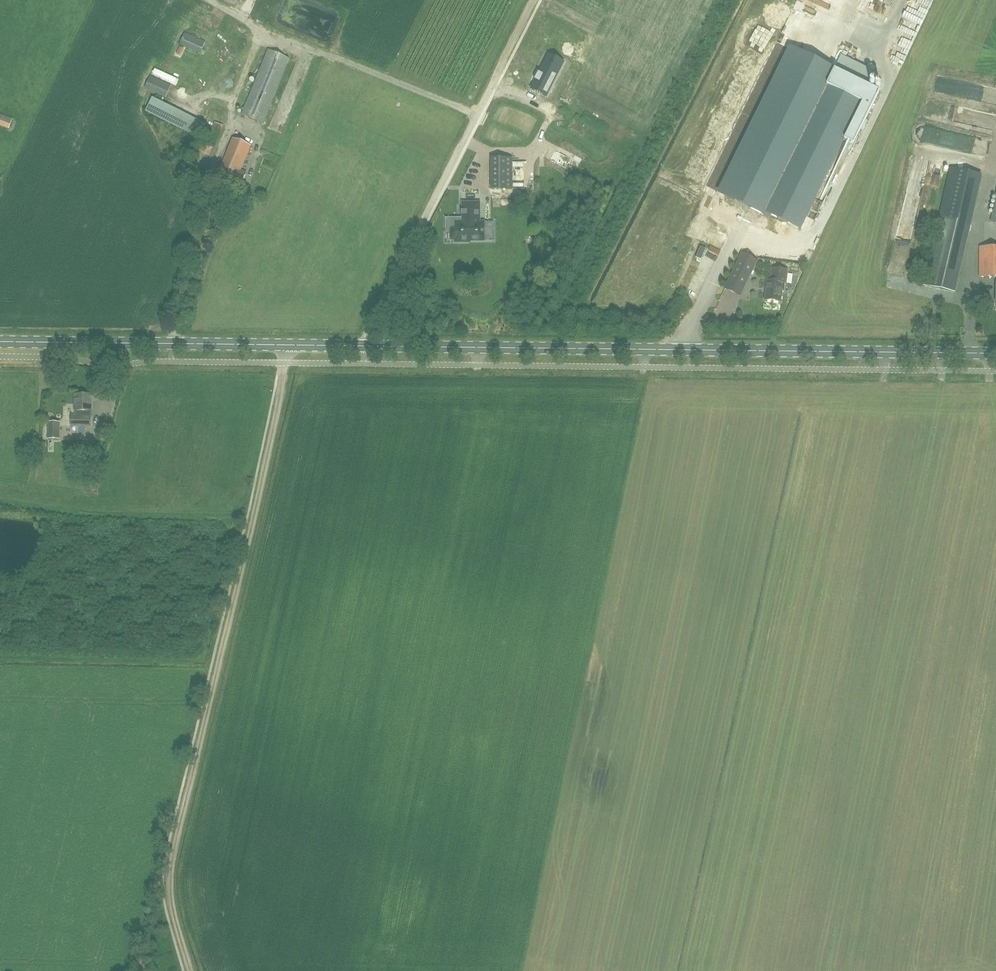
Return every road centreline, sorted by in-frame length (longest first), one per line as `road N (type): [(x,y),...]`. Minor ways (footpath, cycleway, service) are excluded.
road 1 (secondary): [(995,353),(0,341)]
road 2 (track): [(284,363),(173,870),(171,895),(193,970)]
road 3 (track): [(534,0),(360,346)]

